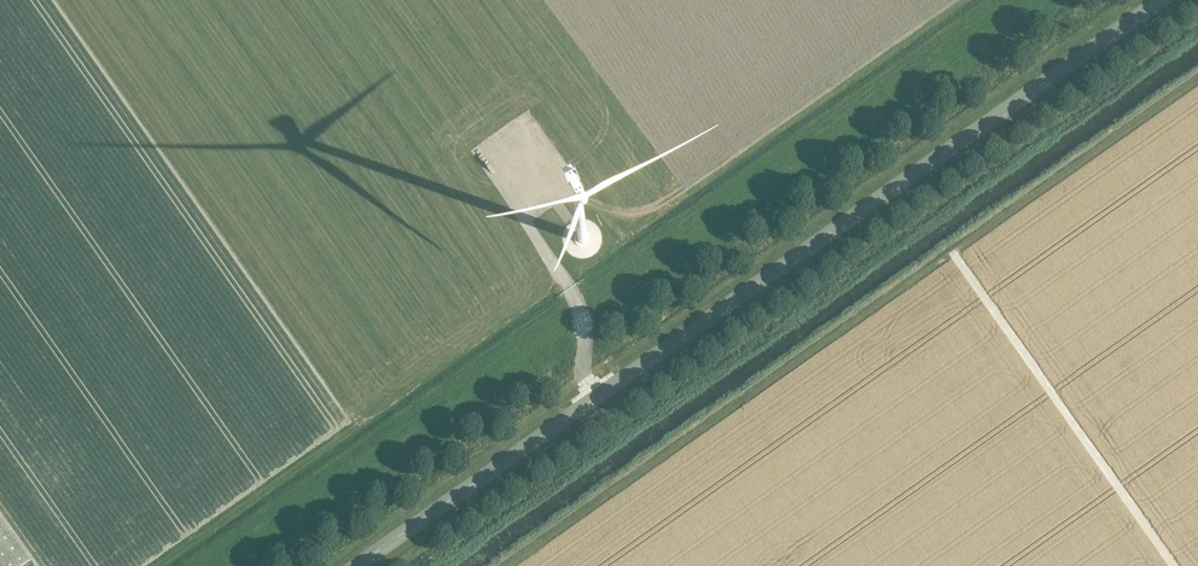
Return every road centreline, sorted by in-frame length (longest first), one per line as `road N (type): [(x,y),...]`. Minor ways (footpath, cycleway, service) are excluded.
road 1 (unclassified): [(357,565),(1162,0)]

